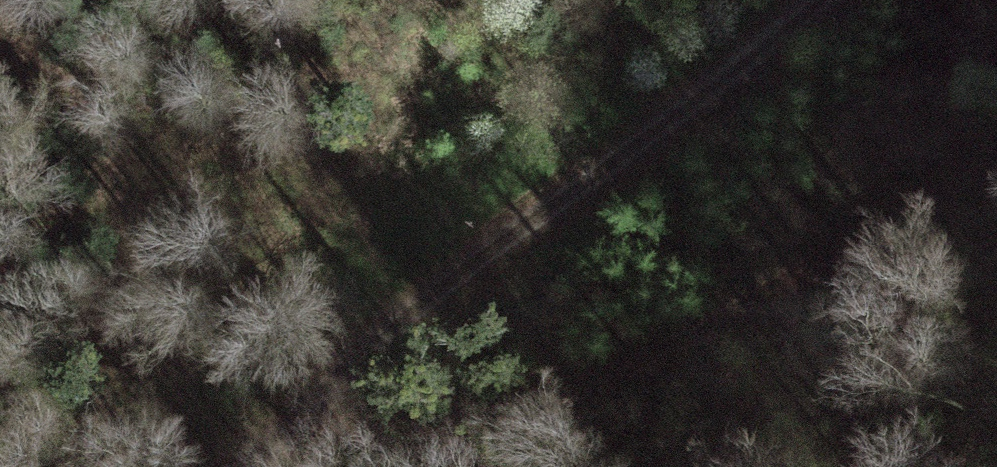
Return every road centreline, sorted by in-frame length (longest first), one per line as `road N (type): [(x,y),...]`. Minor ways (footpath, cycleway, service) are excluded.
road 1 (track): [(316,388),(361,417),(470,420),(655,348),(872,212),(996,112)]
road 2 (track): [(245,466),(316,388),(504,234),(824,0)]

